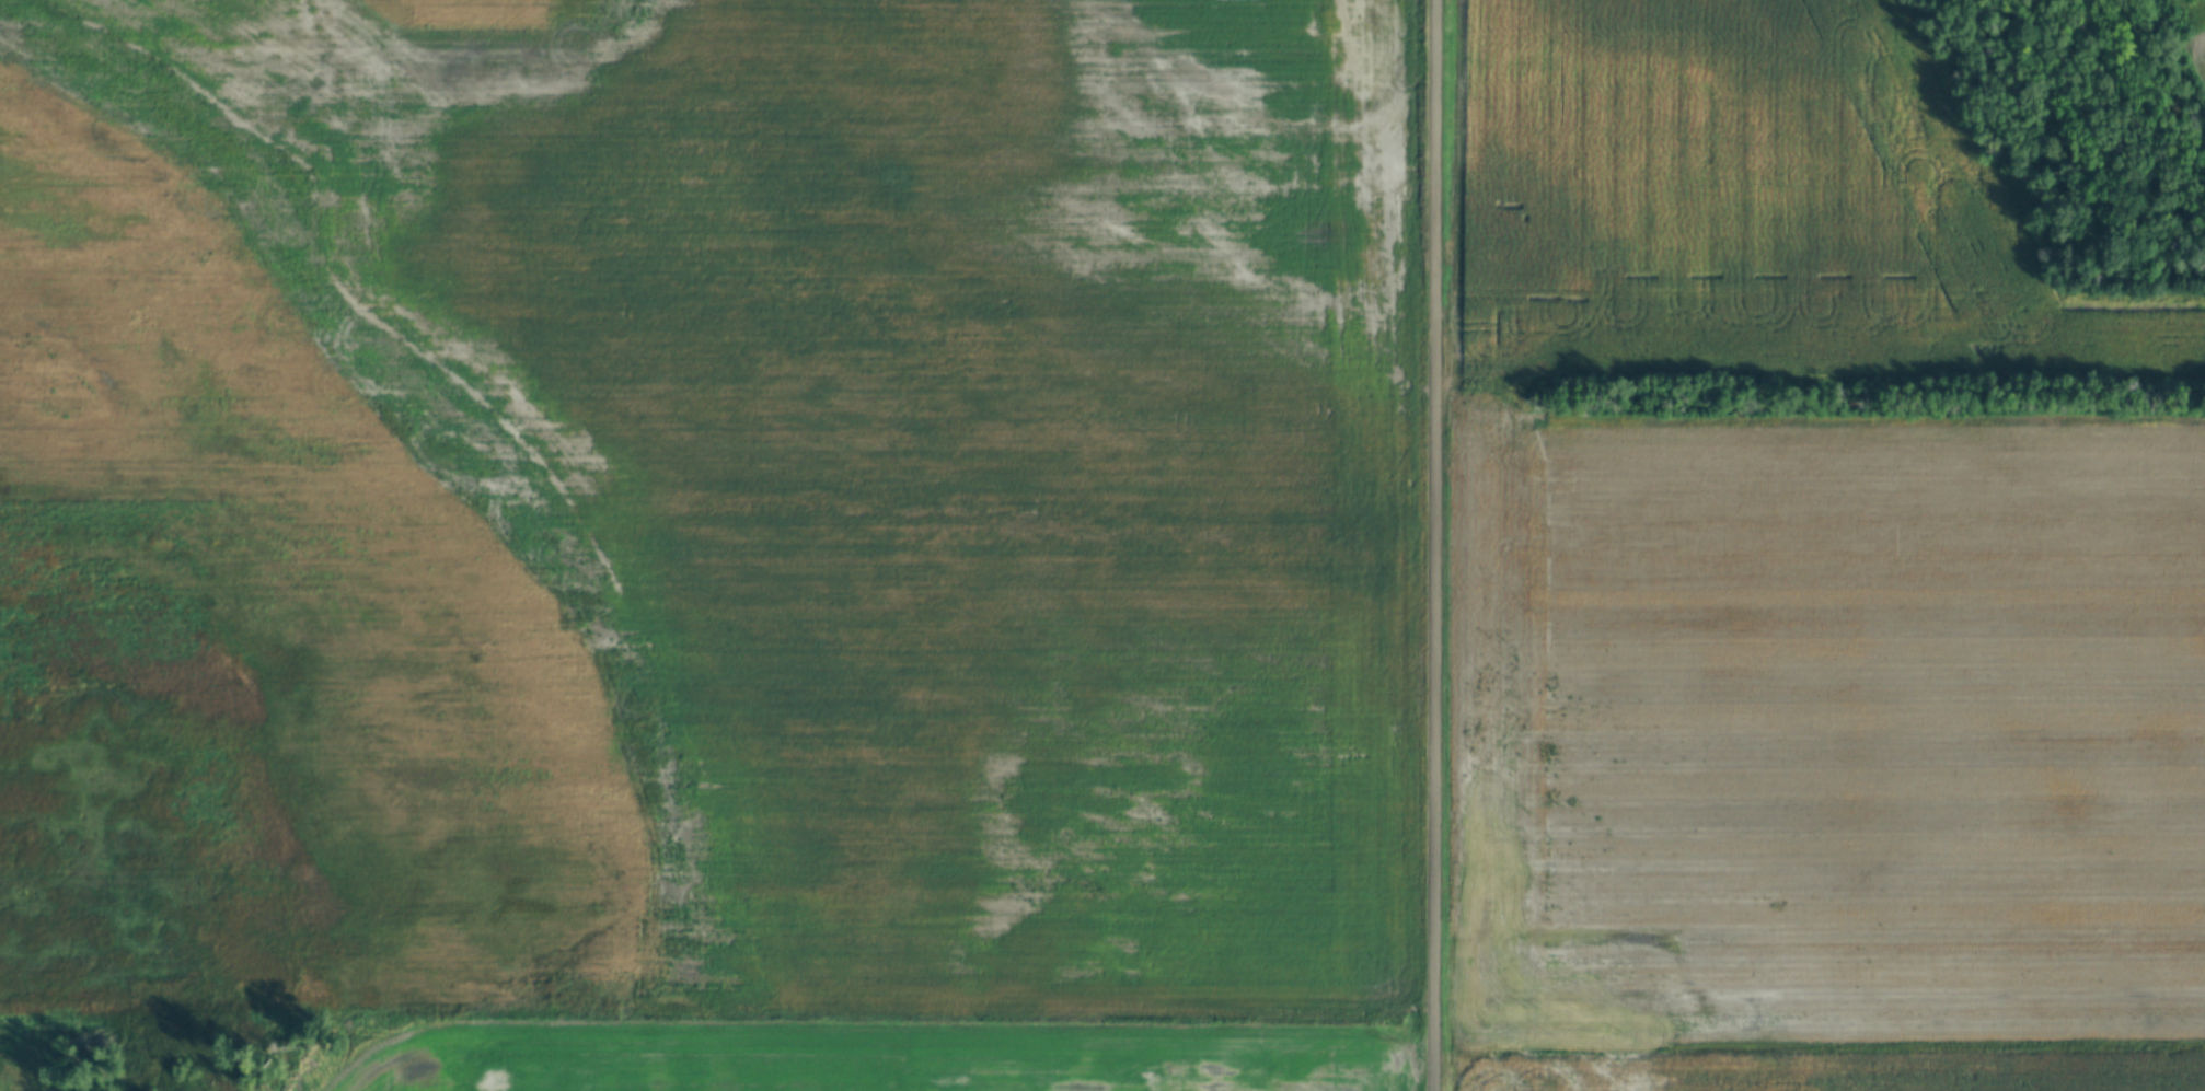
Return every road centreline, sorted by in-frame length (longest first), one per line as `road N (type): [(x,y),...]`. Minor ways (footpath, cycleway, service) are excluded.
road 1 (residential): [(1439,1090),(1441,0)]

